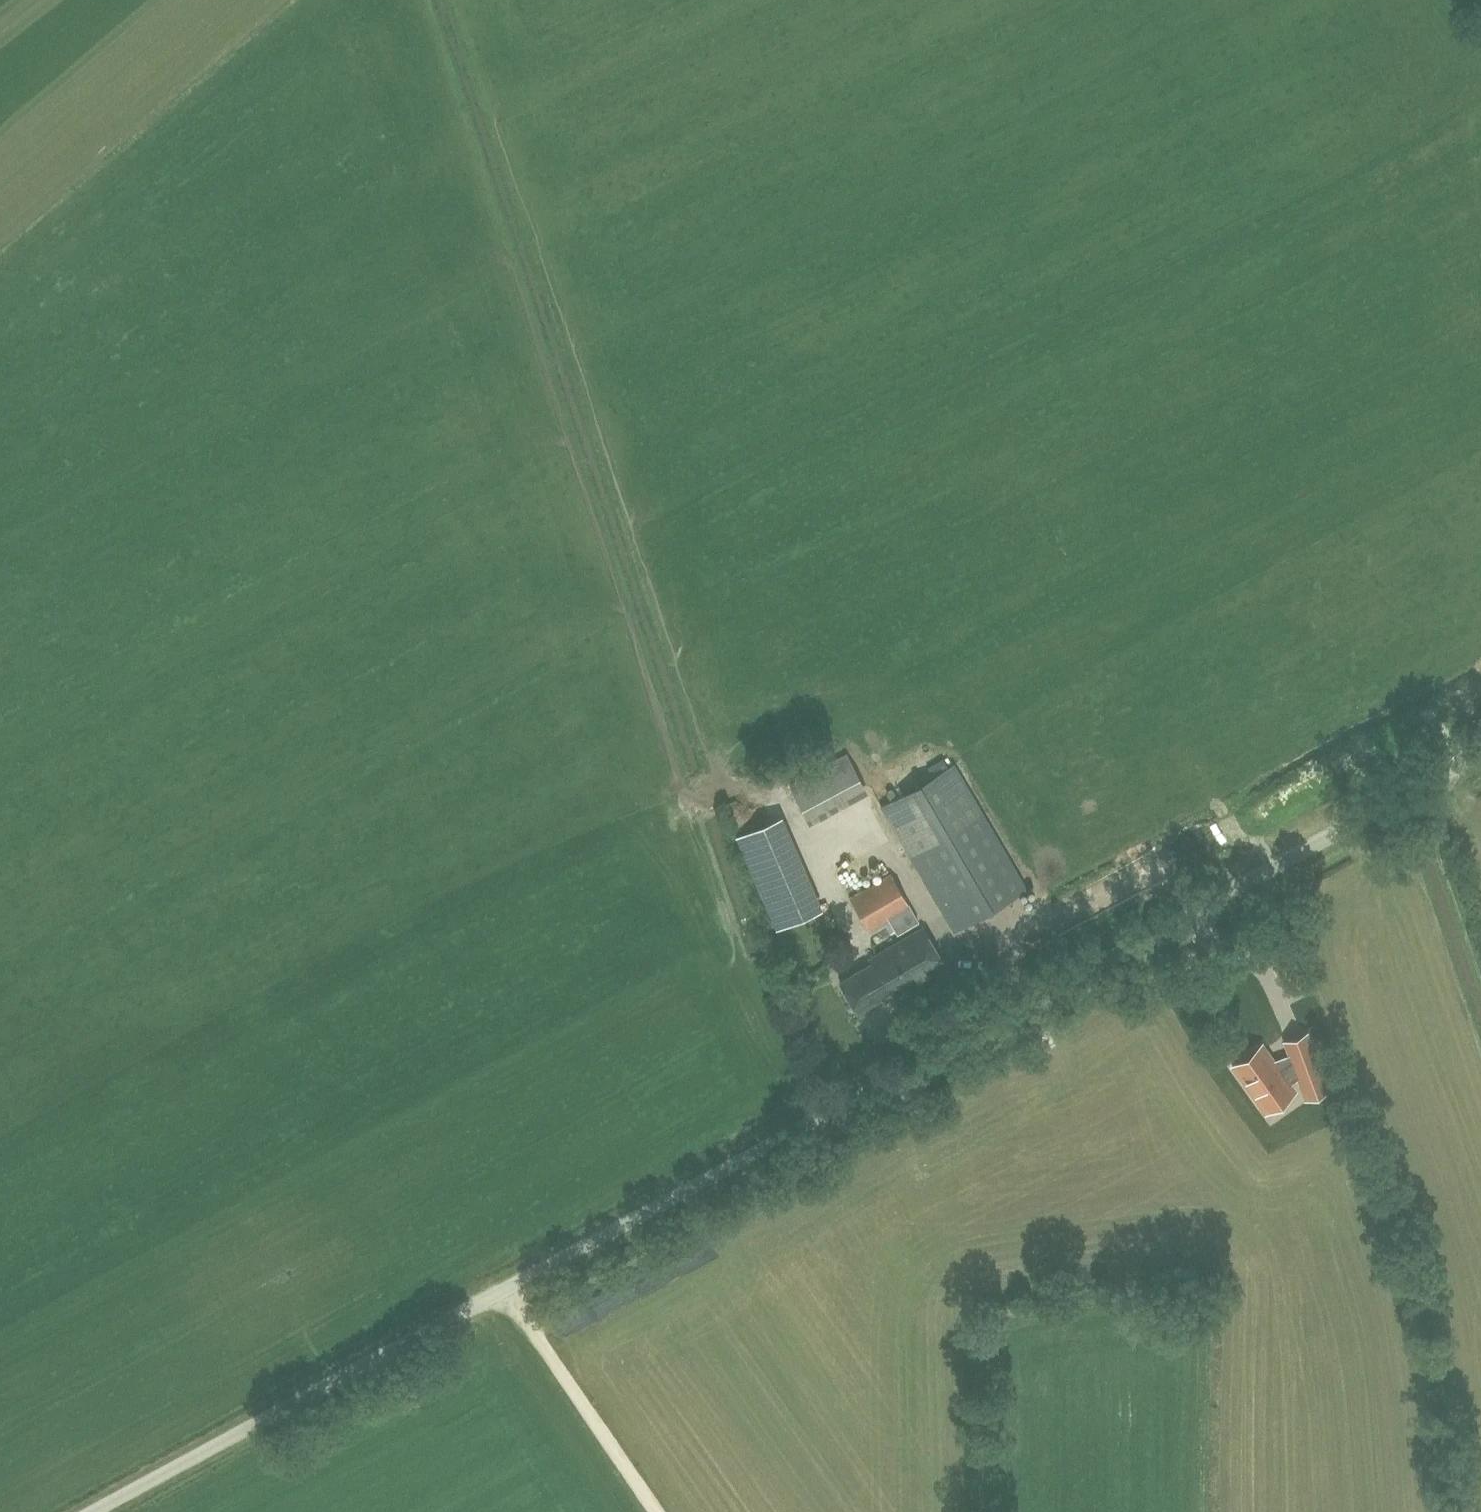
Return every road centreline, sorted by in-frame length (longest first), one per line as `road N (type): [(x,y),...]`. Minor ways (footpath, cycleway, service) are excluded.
road 1 (unclassified): [(87,1511),(778,1133),(865,1095),(1480,753)]
road 2 (track): [(530,1271),(681,1511)]

